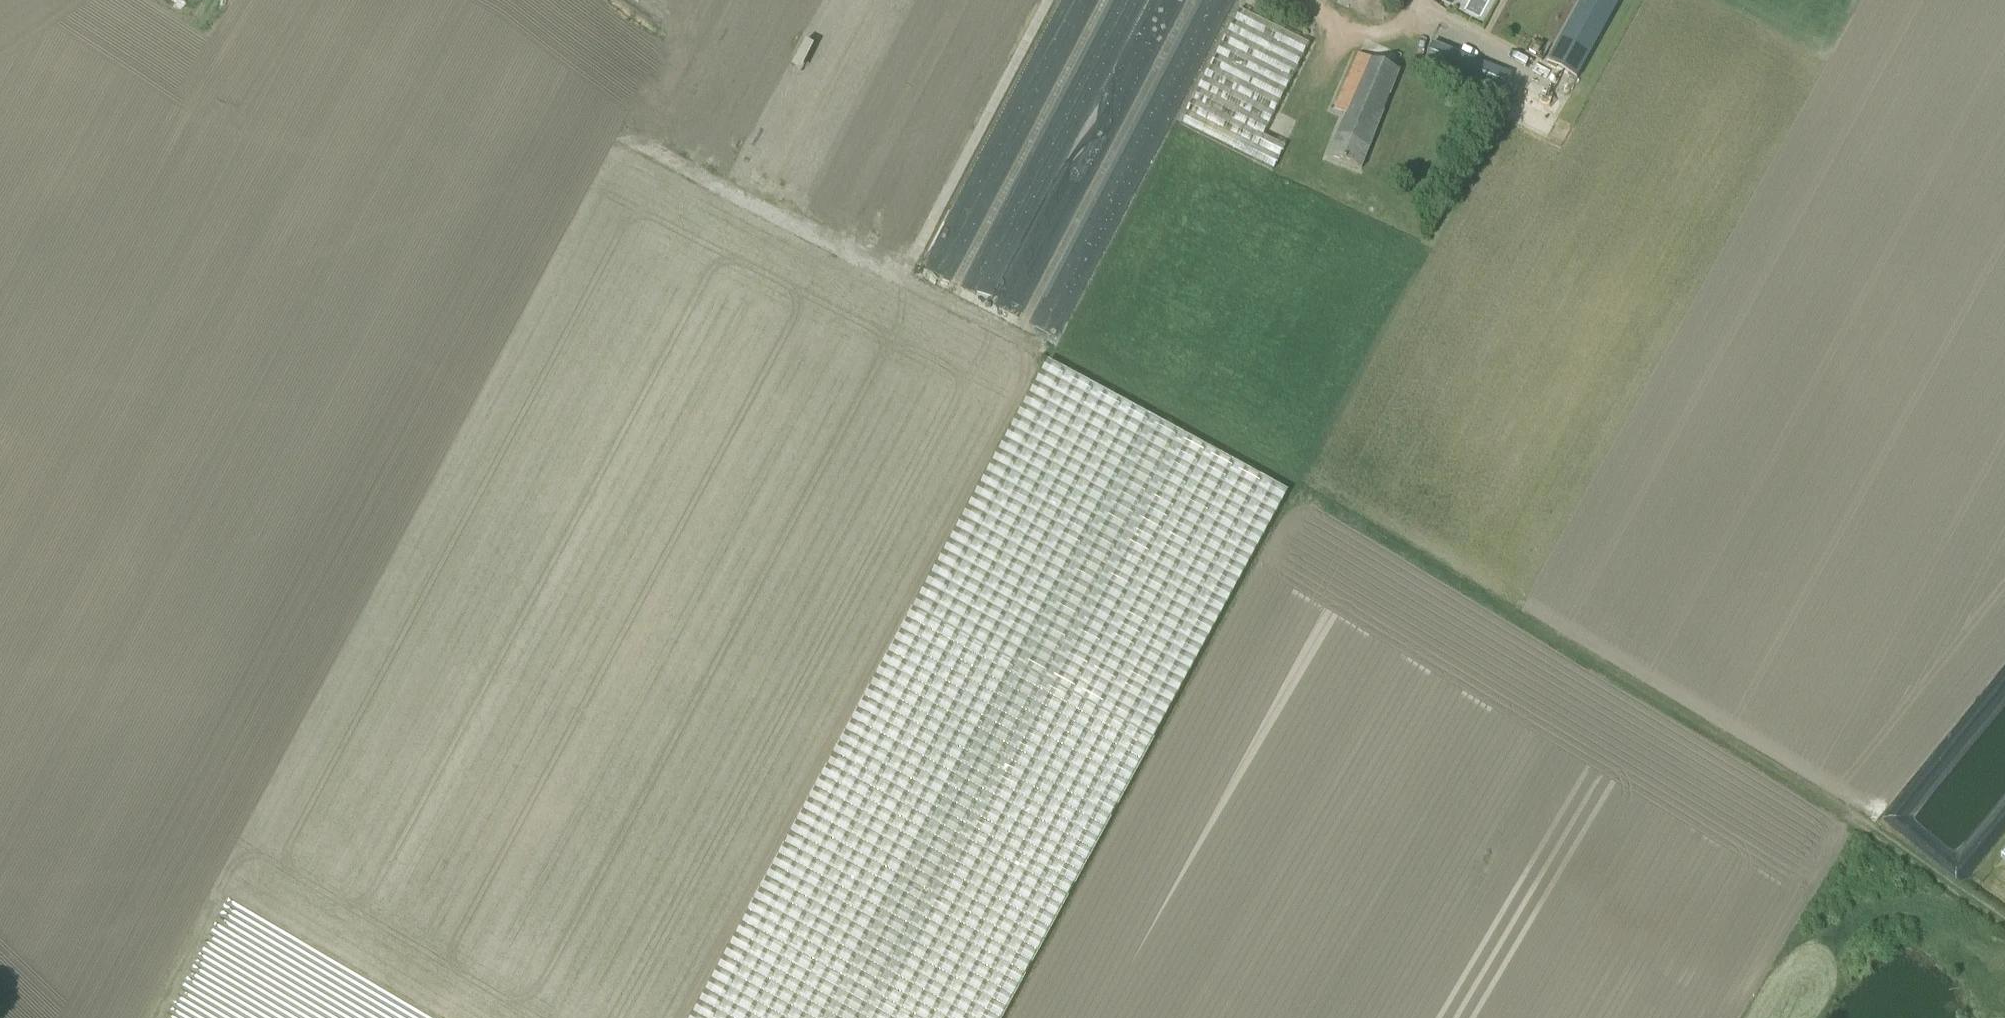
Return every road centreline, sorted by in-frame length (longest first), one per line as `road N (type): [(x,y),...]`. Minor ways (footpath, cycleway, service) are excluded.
road 1 (track): [(1868,826),(2004,926)]

